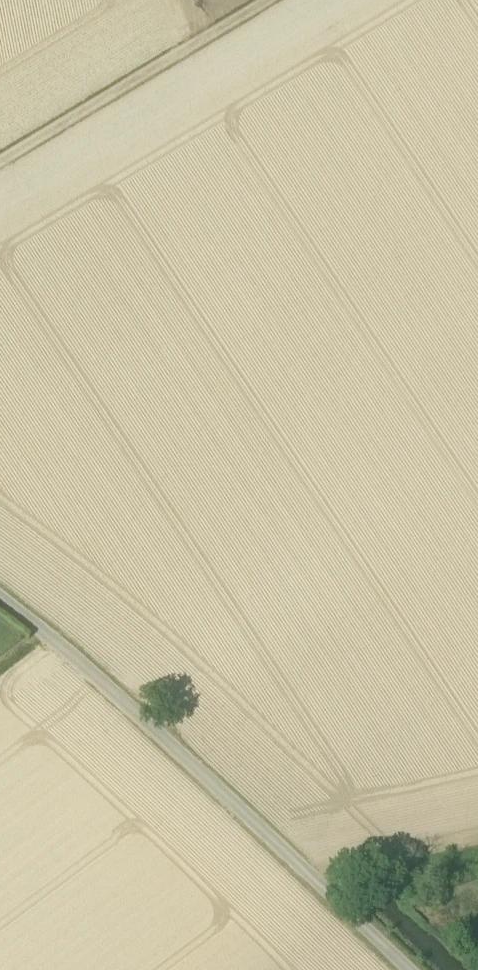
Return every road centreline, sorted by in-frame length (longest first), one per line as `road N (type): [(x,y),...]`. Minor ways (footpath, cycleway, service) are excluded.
road 1 (residential): [(409,969),(147,723),(0,602)]
road 2 (track): [(273,0),(0,167)]

